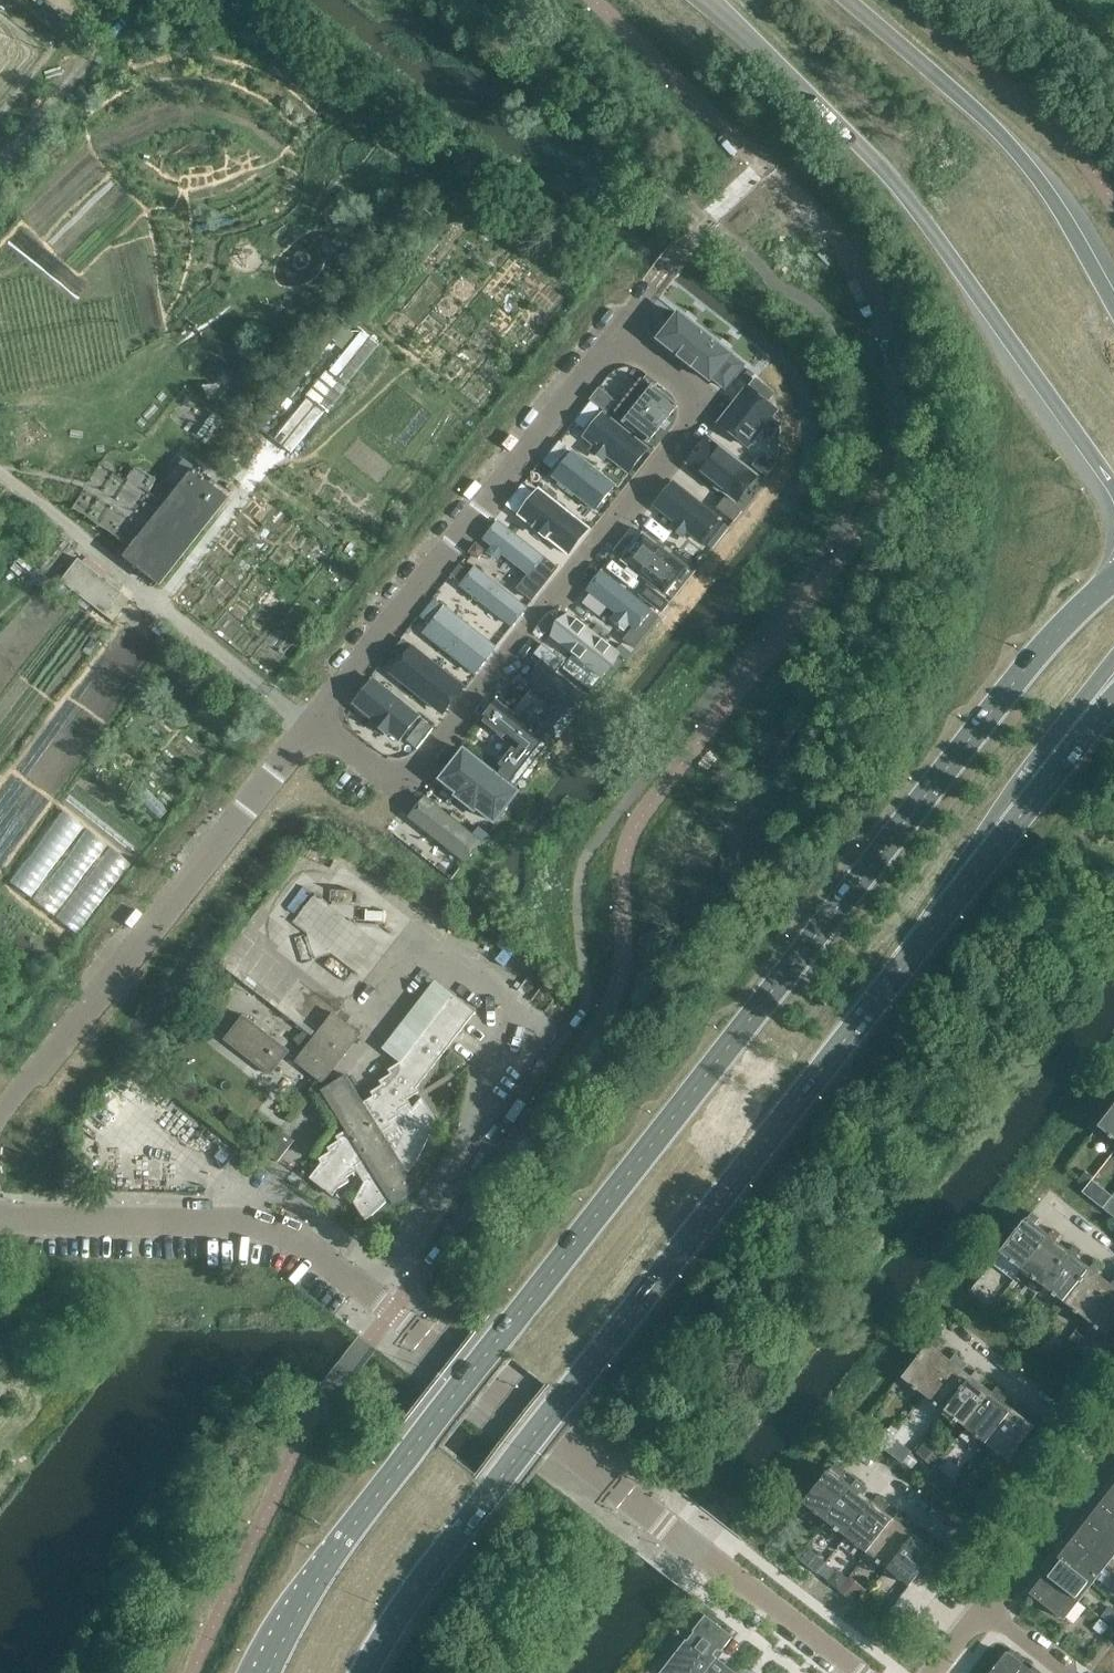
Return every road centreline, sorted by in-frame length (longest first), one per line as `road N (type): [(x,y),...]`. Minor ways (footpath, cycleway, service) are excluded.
road 1 (secondary): [(1113,579),(975,727),(355,1524),(266,1672)]
road 2 (secondary): [(365,1672),(413,1592),(1113,699)]
road 3 (residential): [(0,1105),(309,729),(702,218)]
road 4 (unclassified): [(861,1672),(395,1315)]
road 5 (unclassified): [(0,1218),(255,1226),(309,1250),(395,1315)]
road 6 (residential): [(1002,1581),(845,1457)]
road 7 (residential): [(1101,1455),(950,1339)]
road 8 (residential): [(1002,1581),(1101,1455)]

